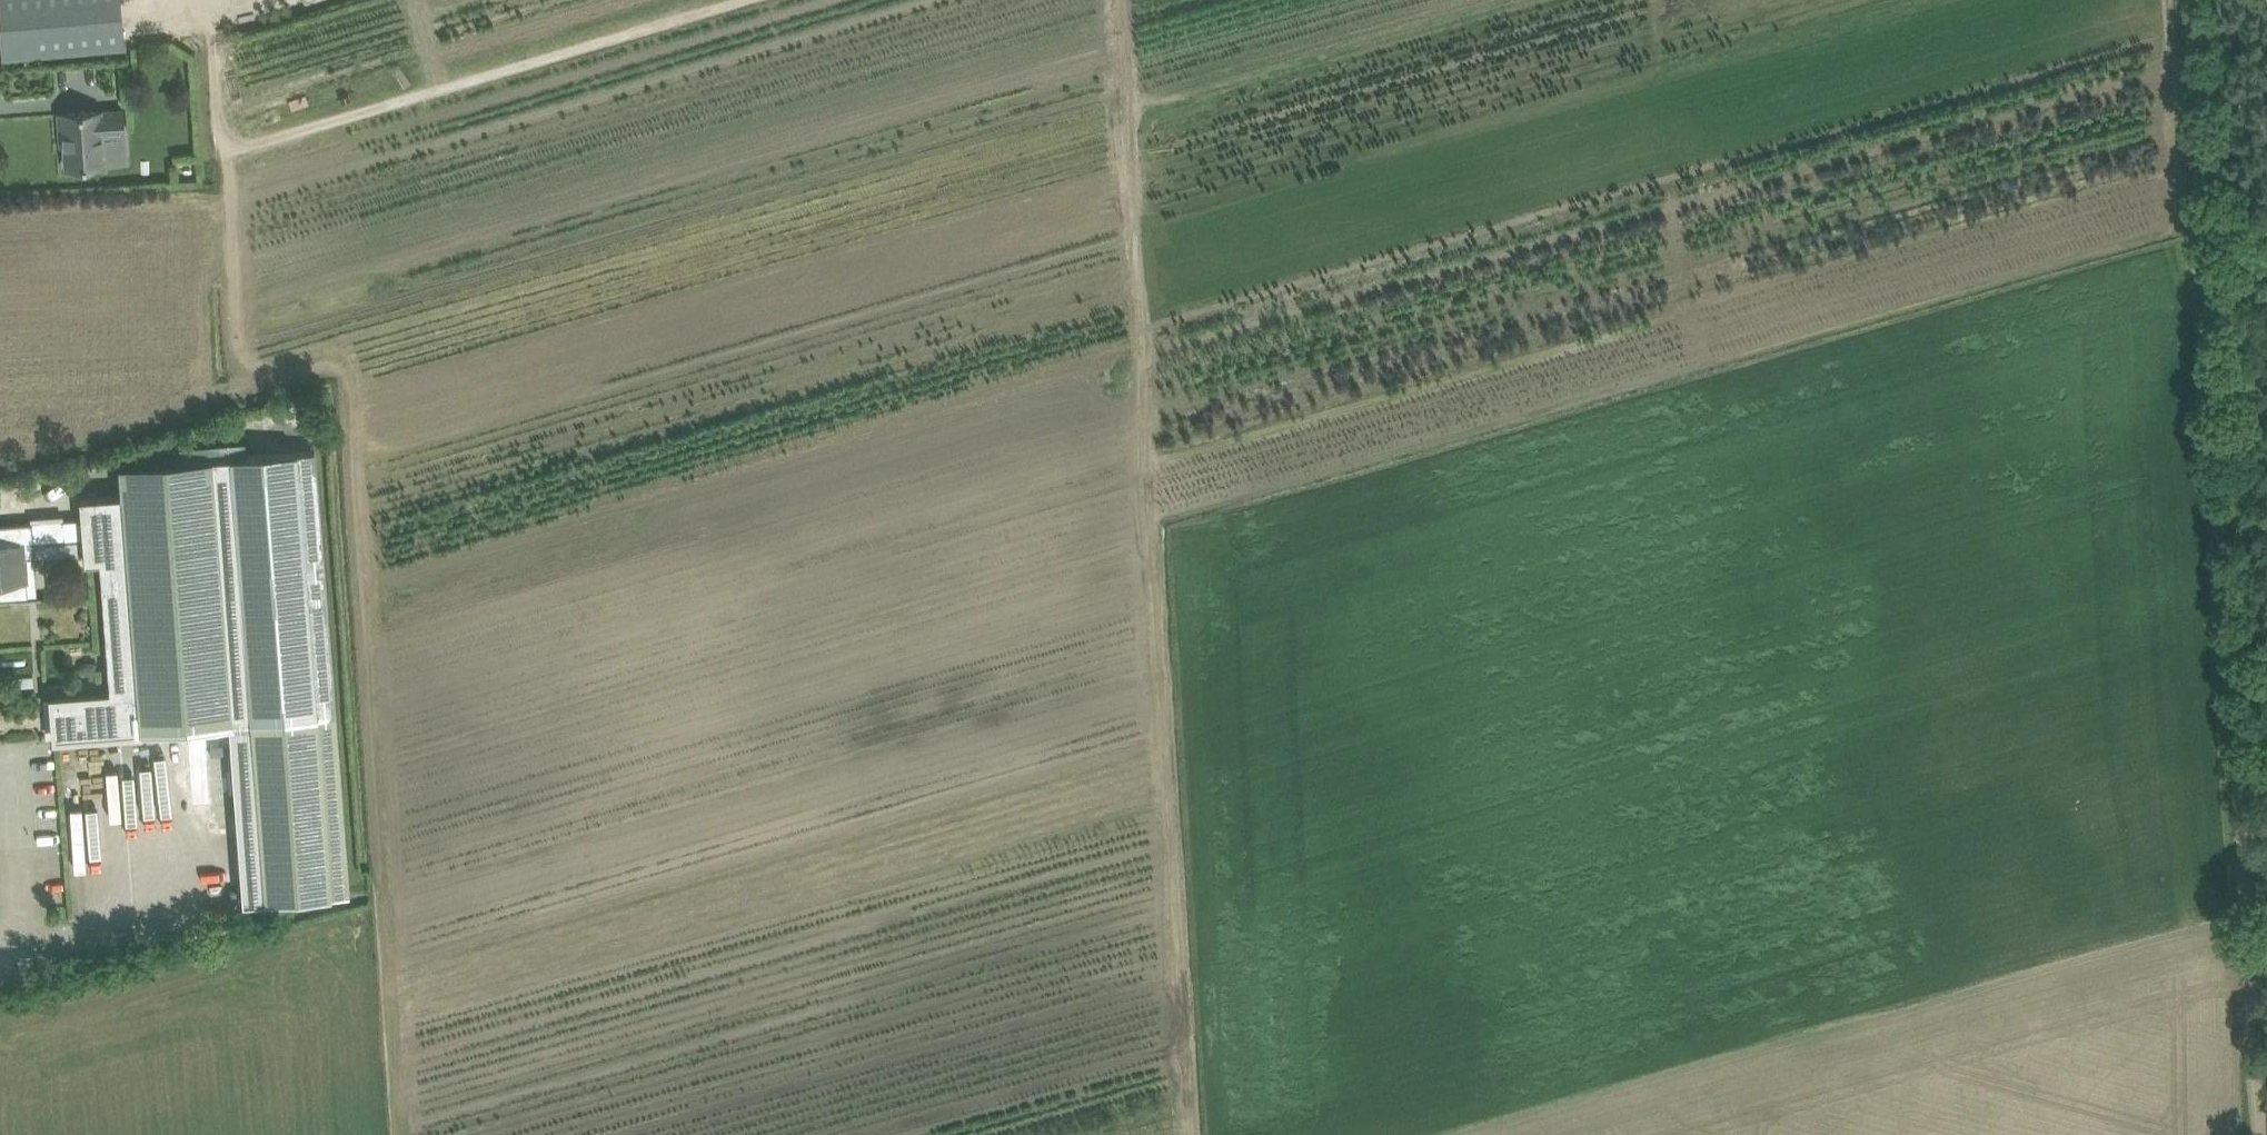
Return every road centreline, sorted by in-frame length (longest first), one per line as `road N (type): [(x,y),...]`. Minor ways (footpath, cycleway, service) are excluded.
road 1 (track): [(2192,0),(2263,1134)]

